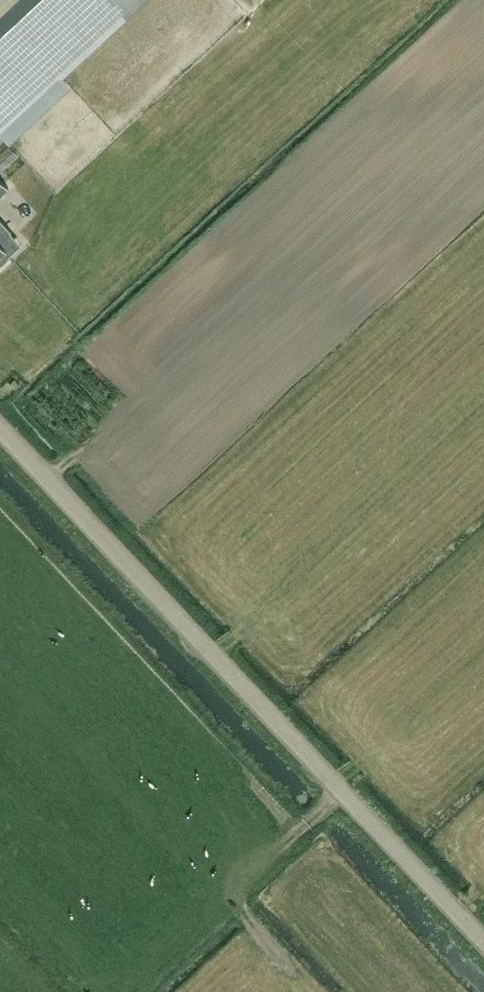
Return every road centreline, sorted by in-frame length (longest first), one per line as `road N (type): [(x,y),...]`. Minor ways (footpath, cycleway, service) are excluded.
road 1 (unclassified): [(483,940),(0,423)]

